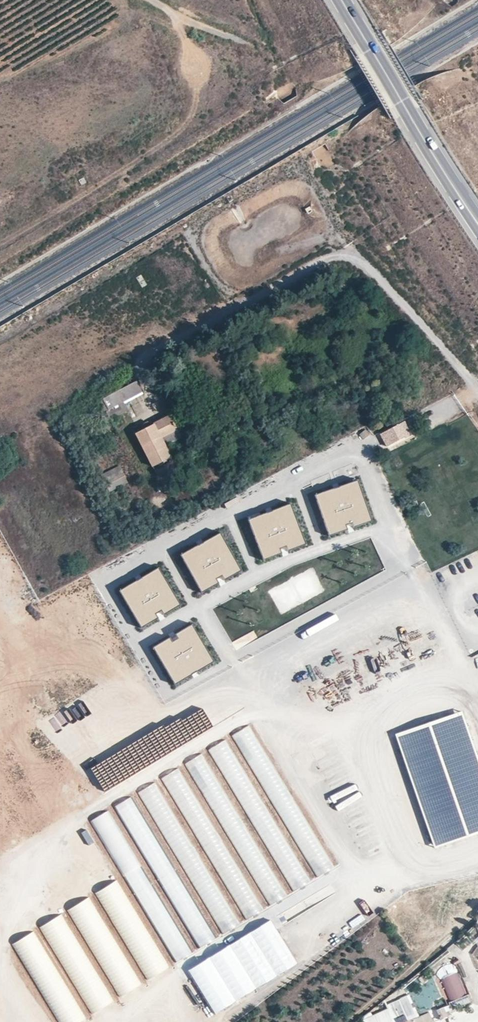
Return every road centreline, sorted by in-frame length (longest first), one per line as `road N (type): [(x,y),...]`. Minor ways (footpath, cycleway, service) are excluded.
road 1 (track): [(139,371),(165,344),(344,260),(367,273),(477,395)]
road 2 (tertiary): [(477,227),(338,0)]

